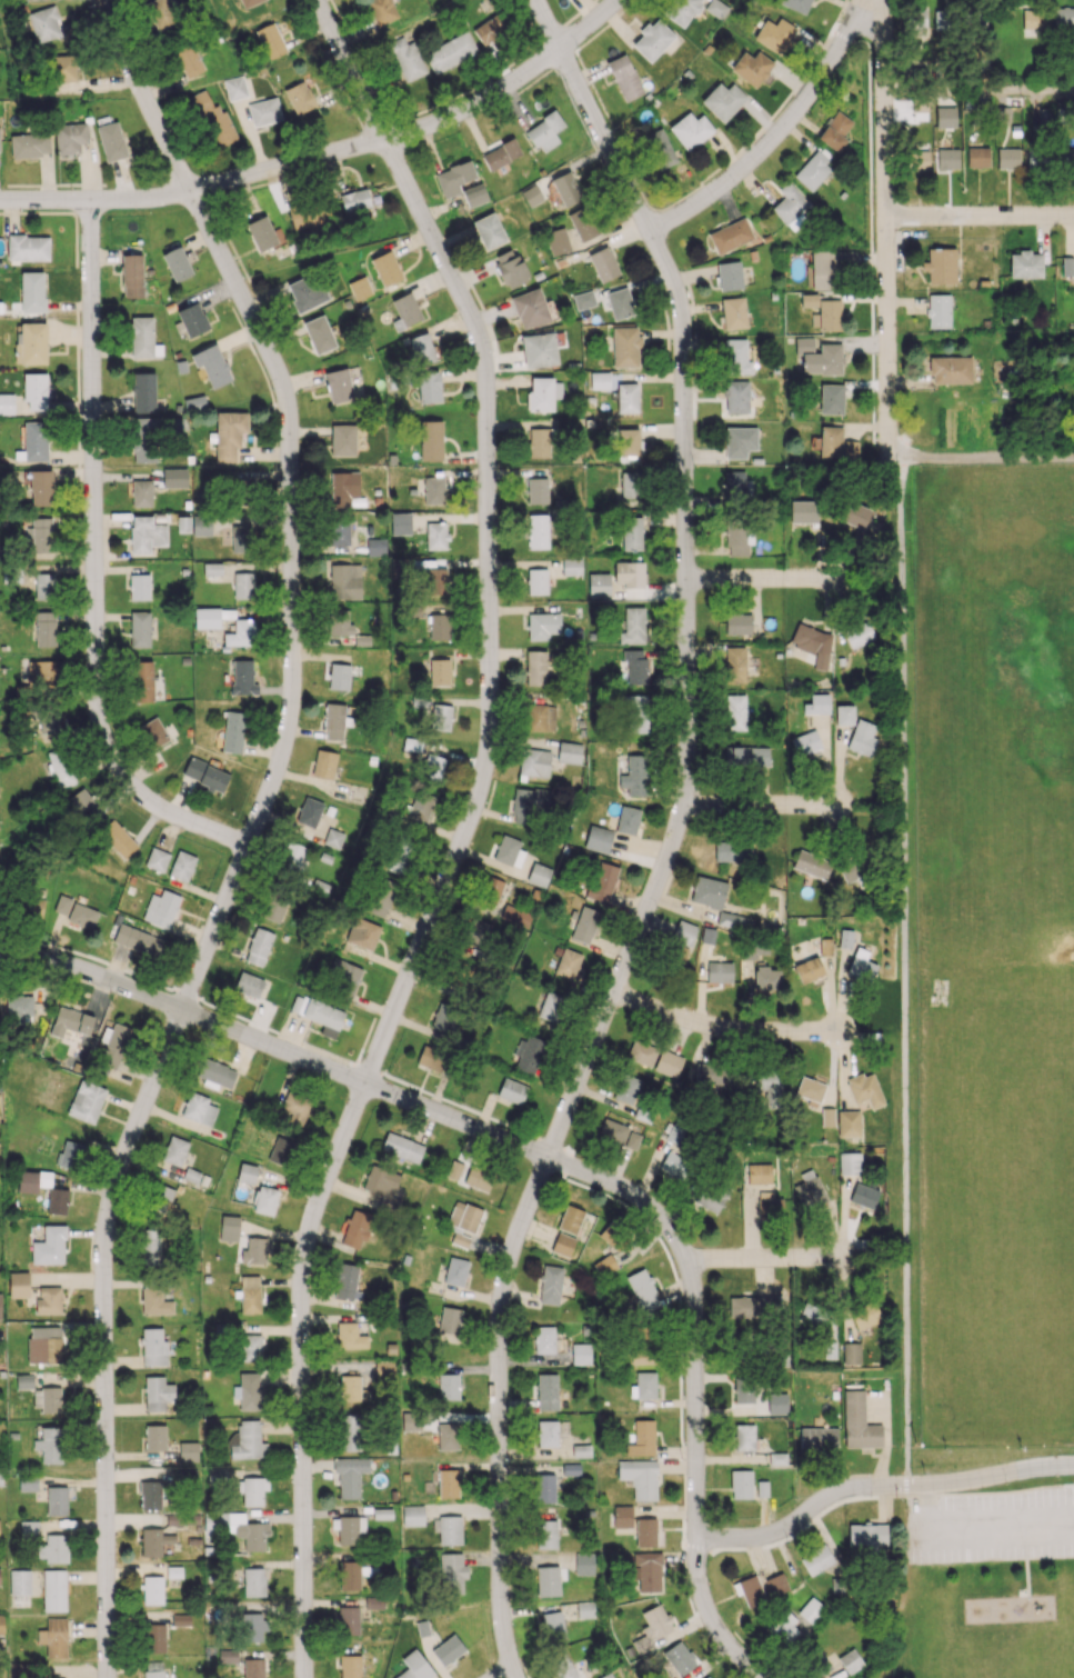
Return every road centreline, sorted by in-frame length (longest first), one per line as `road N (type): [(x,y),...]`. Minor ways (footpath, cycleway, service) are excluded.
road 1 (residential): [(535,0),(683,318),(686,759),(674,843),(512,1245),(504,1285),(506,1644),(516,1677)]
road 2 (residential): [(381,139),(482,348),(489,389),(488,758),(435,922),(312,1226),(303,1370),(303,1677)]
road 3 (residential): [(195,194),(285,381),(291,715),(284,757),(111,1192),(103,1314),(105,1677)]
road 4 (residential): [(684,1259),(656,1213),(616,1185),(94,973),(0,957)]
road 5 (residential): [(90,207),(99,738),(116,776),(141,800),(249,848)]
road 6 (residential): [(883,0),(889,455)]
road 7 (residential): [(684,1259),(693,1301),(697,1591),(714,1628),(767,1677)]
road 8 (residential): [(1073,1464),(860,1486),(837,1490),(771,1532),(694,1539)]
road 9 (residential): [(381,139),(182,199),(0,206)]
road 10 (residential): [(864,0),(800,109),(751,162),(650,237)]
road 11 (residential): [(837,1030),(727,1031),(612,991)]
road 12 (residential): [(102,0),(195,194)]
road 13 (residential): [(559,53),(445,118),(381,139)]
road 14 (residential): [(884,219),(1073,217)]
road 15 (residential): [(1073,458),(889,455)]
road 16 (residential): [(841,1257),(684,1259)]
road 17 (residential): [(836,807),(683,805)]
road 18 (residential): [(831,579),(686,579)]
road 19 (residential): [(315,0),(370,122)]

